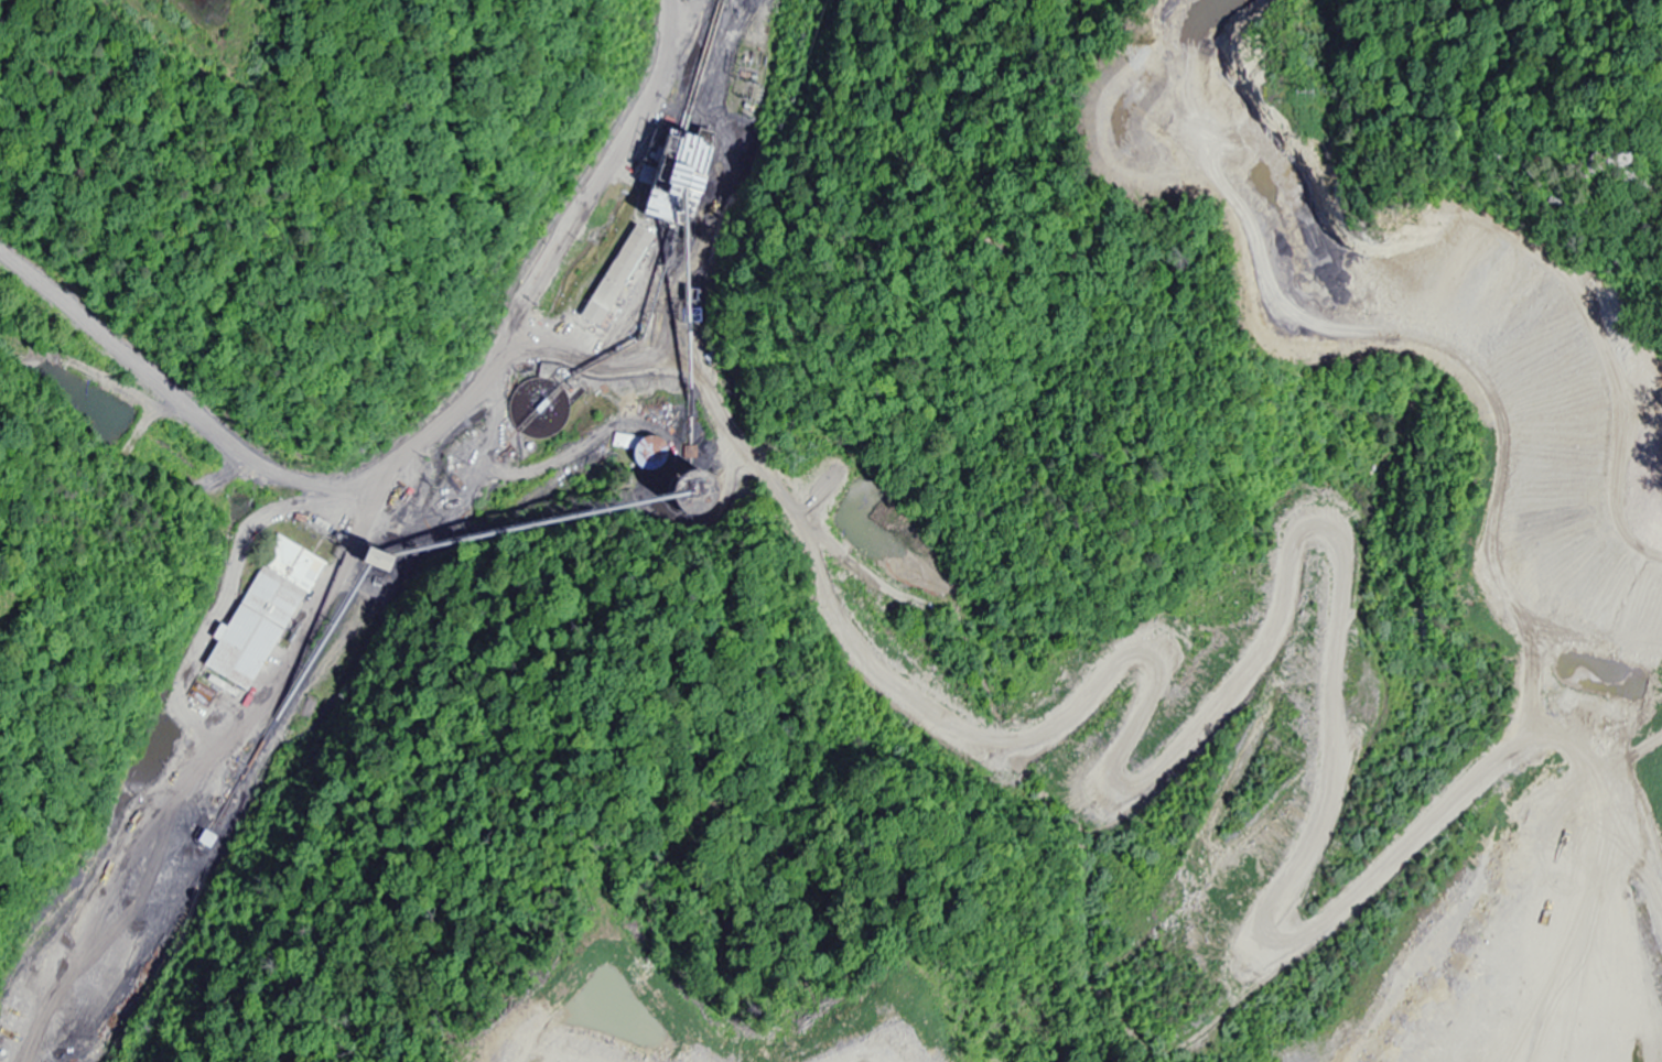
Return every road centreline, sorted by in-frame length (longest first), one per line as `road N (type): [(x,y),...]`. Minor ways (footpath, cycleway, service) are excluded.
road 1 (residential): [(331,625),(566,362),(725,254),(779,0)]

